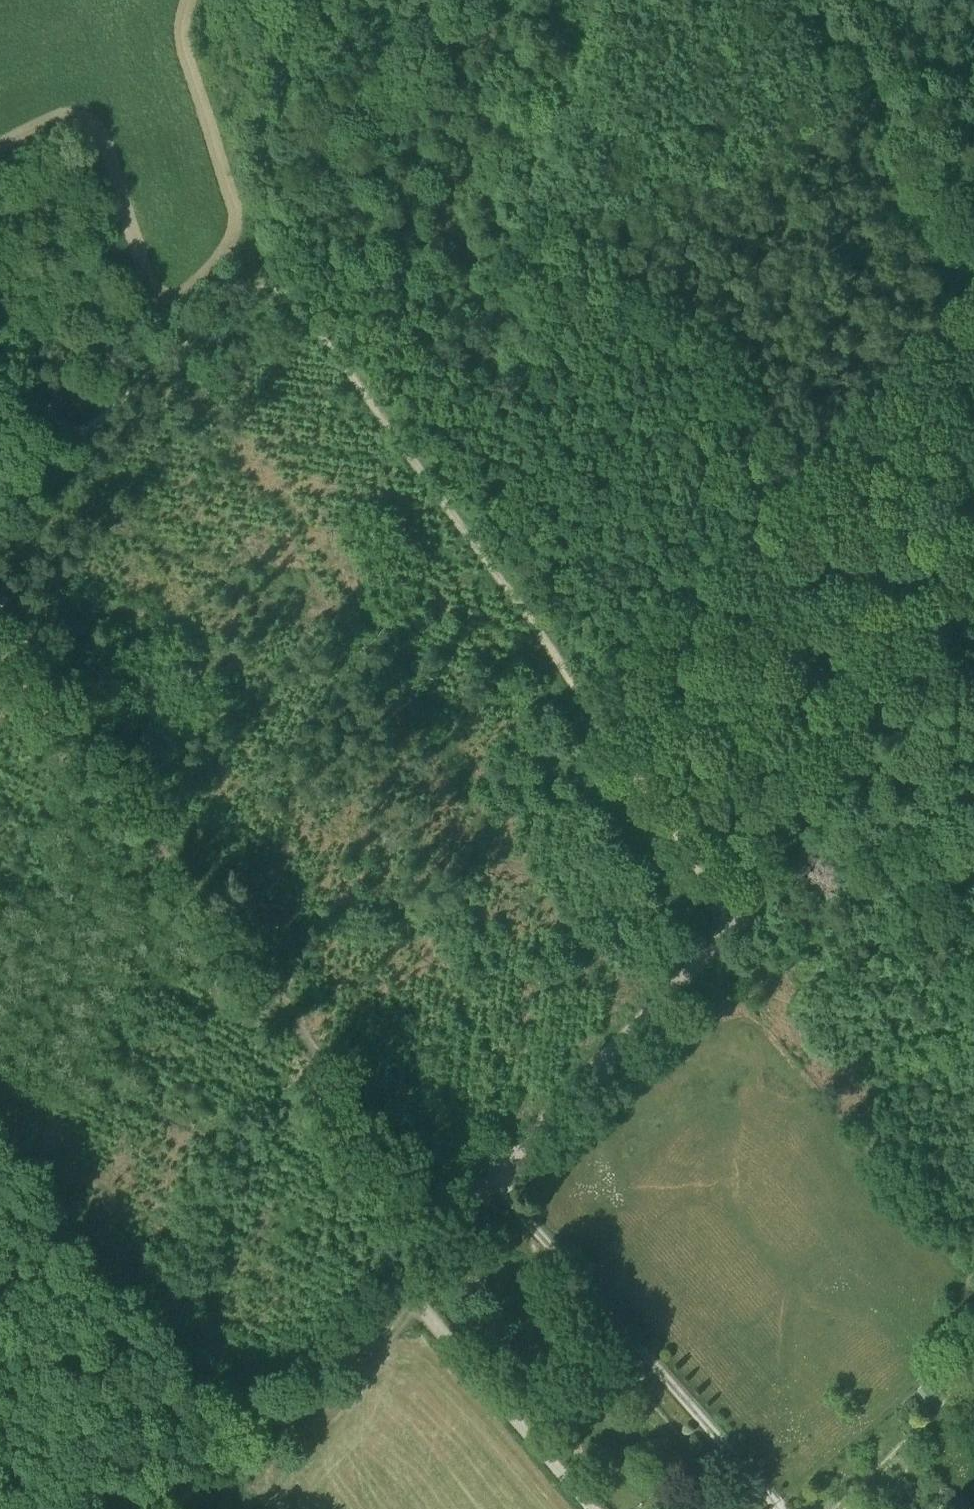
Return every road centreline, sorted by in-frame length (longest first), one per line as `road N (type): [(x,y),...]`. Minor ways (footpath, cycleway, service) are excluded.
road 1 (track): [(744,914),(267,270),(0,543)]
road 2 (residential): [(973,678),(402,1277),(598,1508)]
road 3 (track): [(973,315),(586,711)]
road 4 (track): [(0,1166),(218,1459)]
road 5 (track): [(402,1277),(166,1508)]
road 6 (track): [(781,0),(870,122),(973,234)]
road 7 (track): [(0,353),(81,461)]

